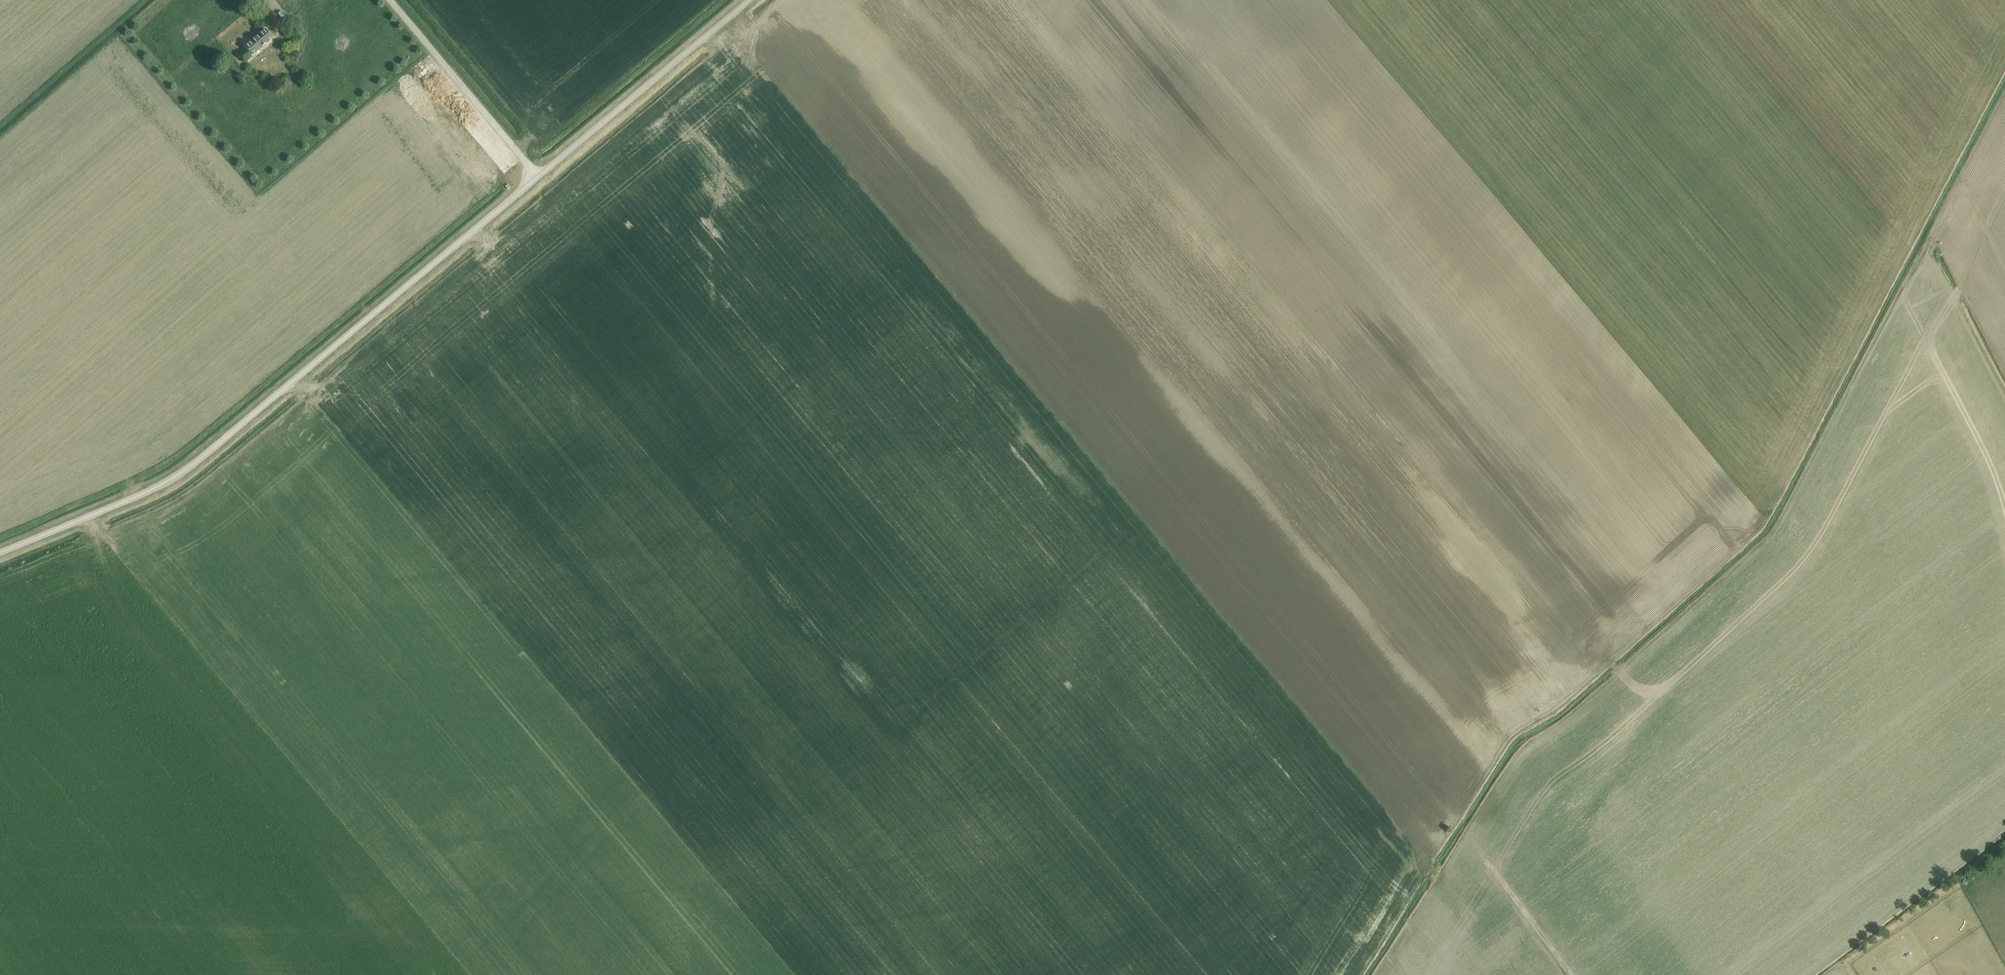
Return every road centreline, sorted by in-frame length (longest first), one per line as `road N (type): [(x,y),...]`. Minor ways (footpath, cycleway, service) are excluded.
road 1 (unclassified): [(0,552),(175,476),(538,176)]
road 2 (unclassified): [(538,176),(747,0)]
road 3 (unclassified): [(538,176),(390,0)]

